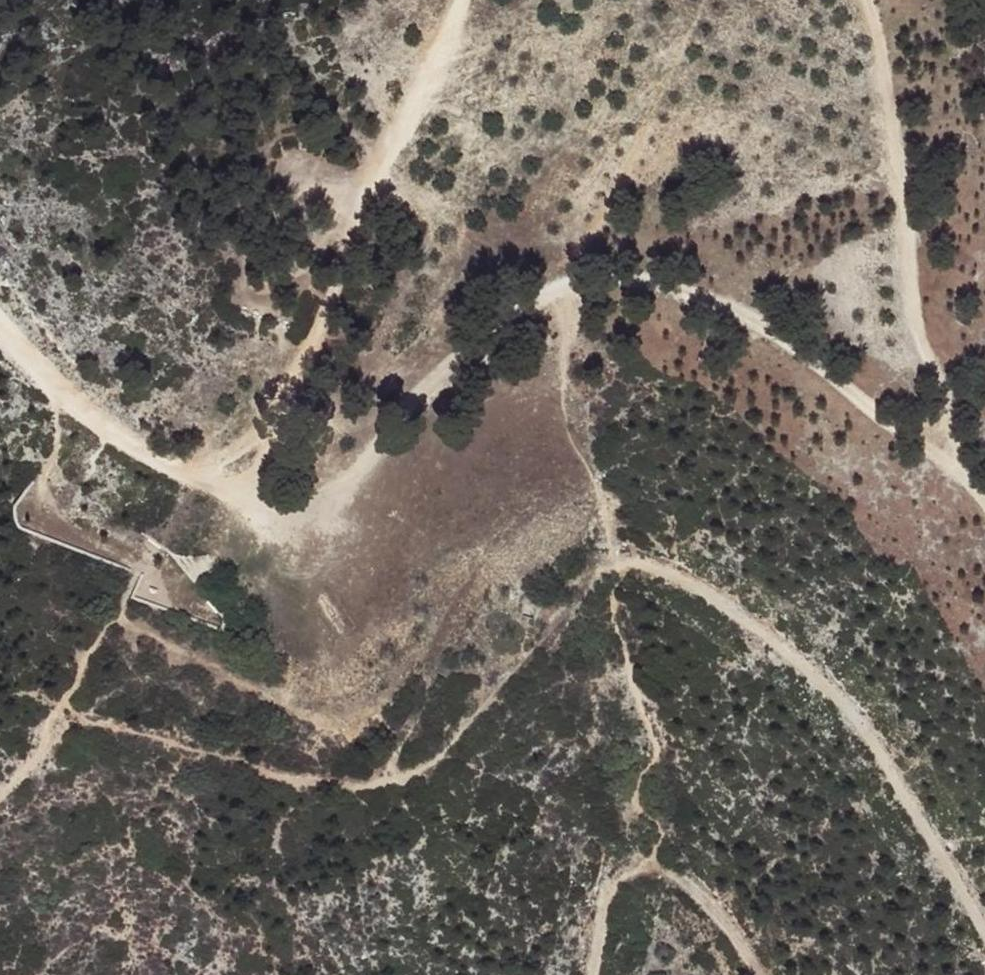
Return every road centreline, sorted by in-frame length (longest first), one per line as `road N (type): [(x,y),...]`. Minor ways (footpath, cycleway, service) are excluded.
road 1 (track): [(984,929),(900,778),(835,691),(717,601),(639,565),(588,590),(452,755),(415,780),(316,789),(67,719),(0,803)]
road 2 (track): [(0,325),(77,404),(252,518),(301,525),(337,498),(434,387),(523,310),(611,279),(694,292),(760,320),(832,383),(946,461),(984,502)]
road 3 (track): [(461,0),(354,229),(292,392),(197,483)]
road 4 (track): [(946,461),(883,48),(867,0)]
road 5 (track): [(759,974),(747,949),(688,884),(625,877),(604,906),(592,974)]
road 6 (track): [(67,719),(64,702),(85,659),(122,607)]

